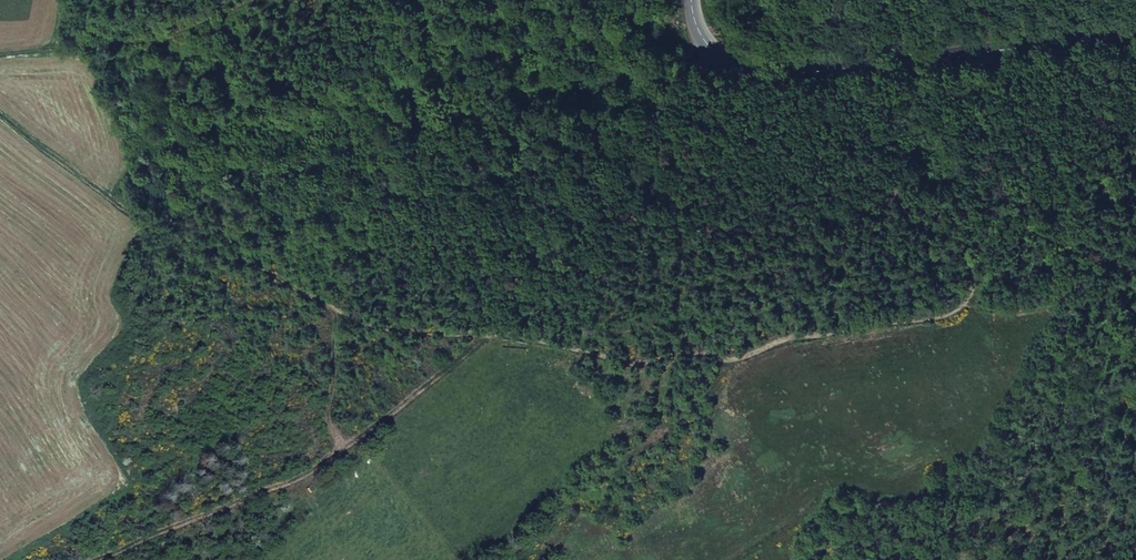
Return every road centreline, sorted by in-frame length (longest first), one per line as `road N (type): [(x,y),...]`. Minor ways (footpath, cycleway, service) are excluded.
road 1 (track): [(0,107),(171,228),(277,270),(361,317),(415,329),(493,329)]
road 2 (secondary): [(1135,42),(1018,46),(813,71),(752,68),(710,44),(693,16),(693,0)]

